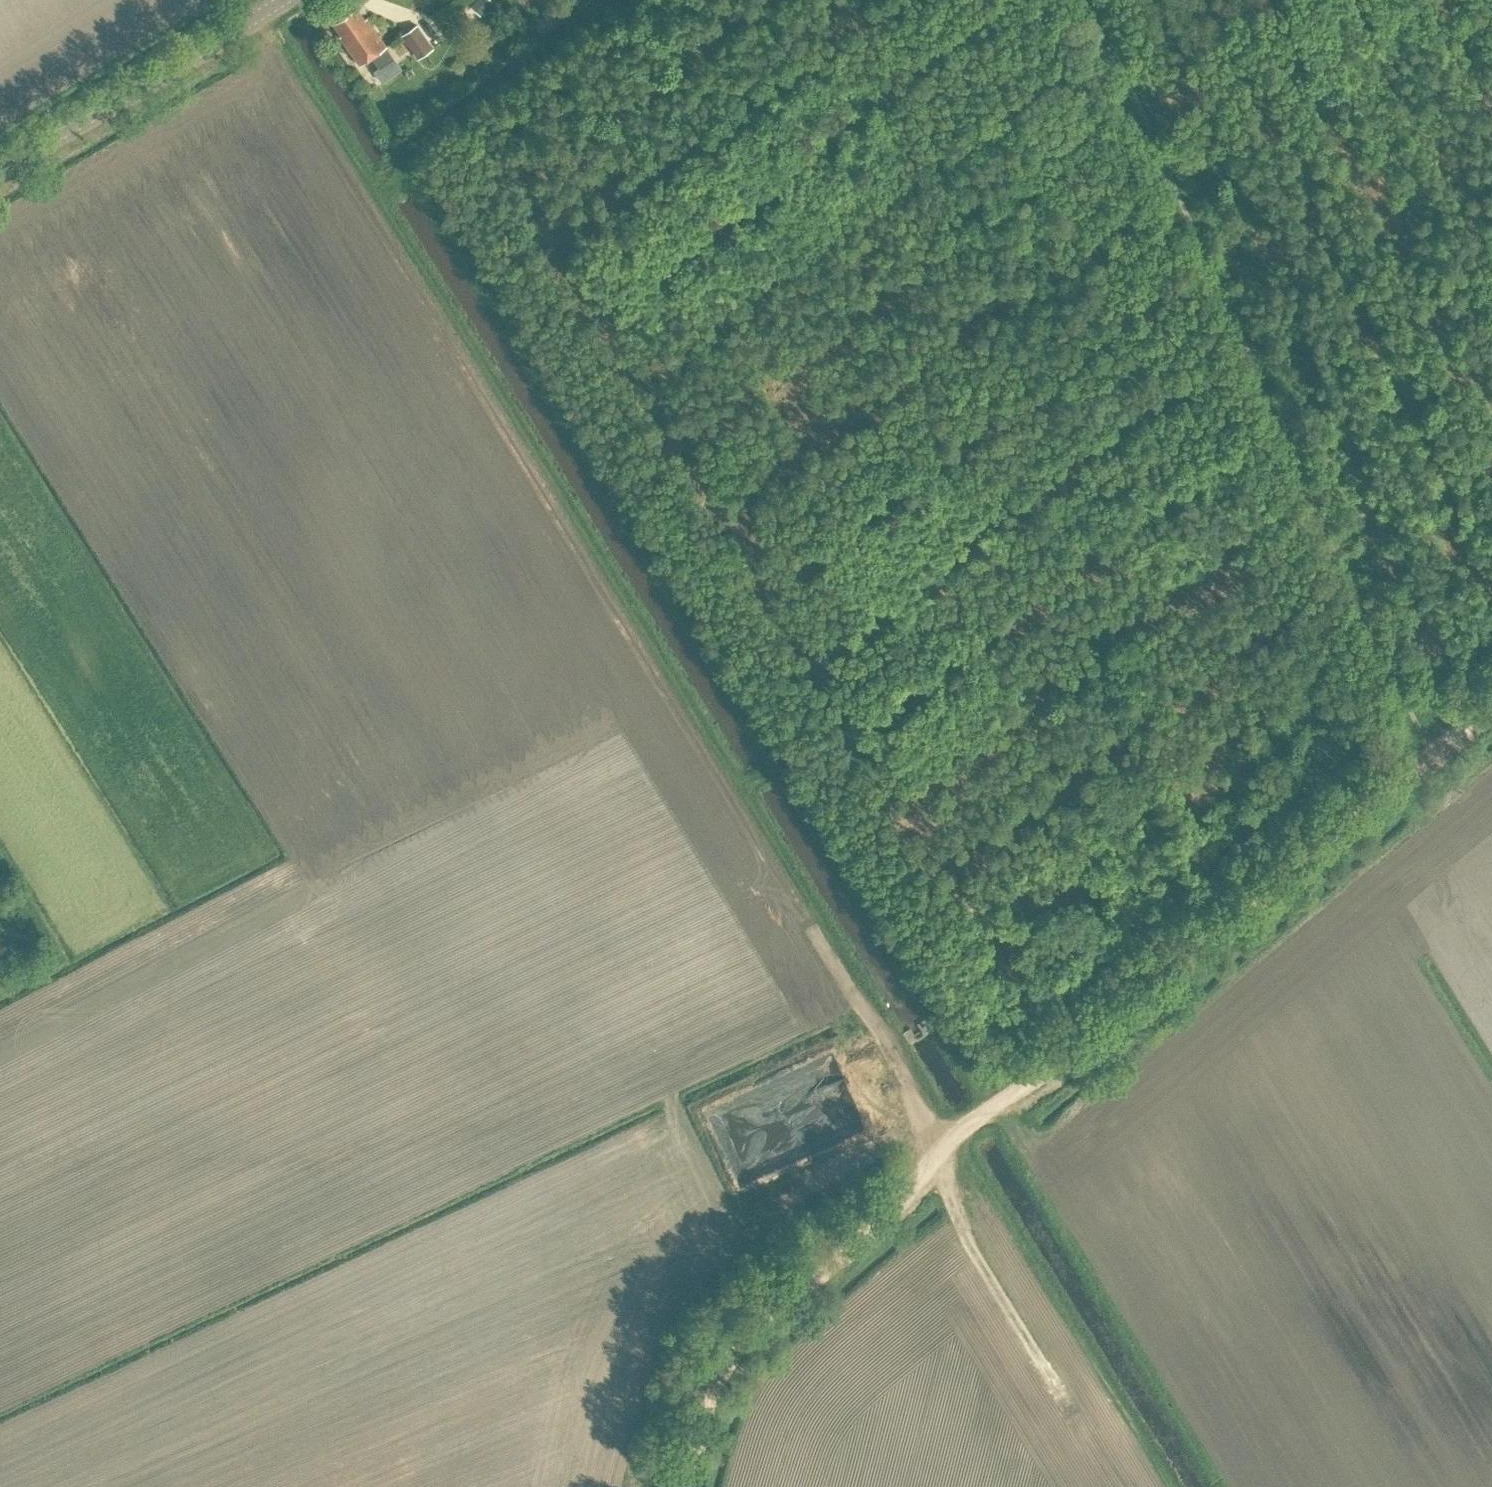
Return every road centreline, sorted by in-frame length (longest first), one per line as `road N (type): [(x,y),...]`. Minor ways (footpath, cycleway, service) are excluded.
road 1 (track): [(682,1486),(701,1404),(723,1360),(762,1314),(867,1226),(977,1114),(1088,1044),(1435,754)]
road 2 (tertiary): [(0,171),(281,0)]

